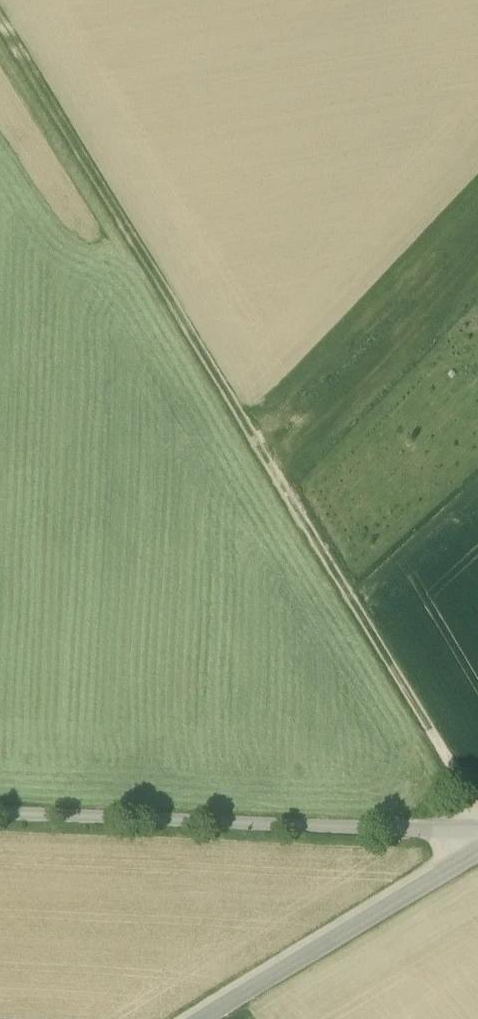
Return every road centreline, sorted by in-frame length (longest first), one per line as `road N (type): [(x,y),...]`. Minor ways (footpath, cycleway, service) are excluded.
road 1 (track): [(0,23),(477,809)]
road 2 (track): [(473,852),(435,829),(0,814)]
road 3 (tertiary): [(477,849),(206,1018)]

